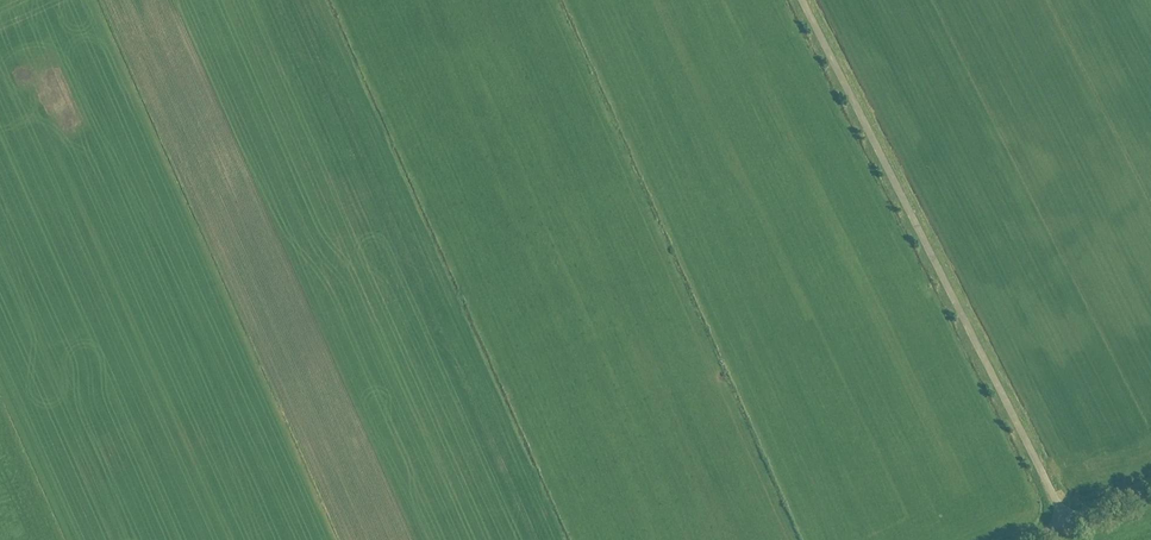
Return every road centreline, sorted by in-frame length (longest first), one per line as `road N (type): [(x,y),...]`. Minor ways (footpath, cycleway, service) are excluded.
road 1 (unclassified): [(1053,529),(790,0)]

